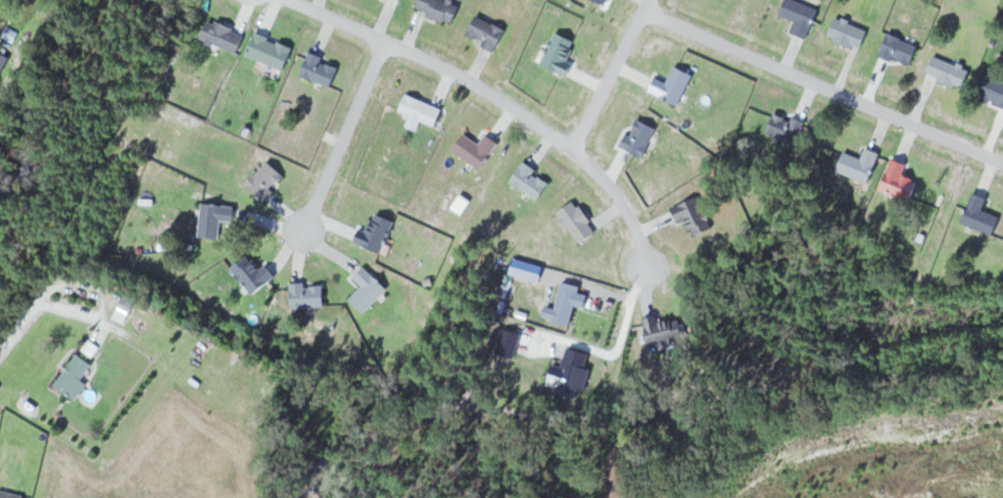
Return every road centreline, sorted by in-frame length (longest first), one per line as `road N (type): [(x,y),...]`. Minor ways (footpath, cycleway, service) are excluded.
road 1 (residential): [(294,0),(467,77),(568,147),(619,195),(647,267)]
road 2 (residential): [(1002,160),(644,8)]
road 3 (residential): [(303,236),(381,39)]
road 4 (residential): [(648,0),(568,147)]

